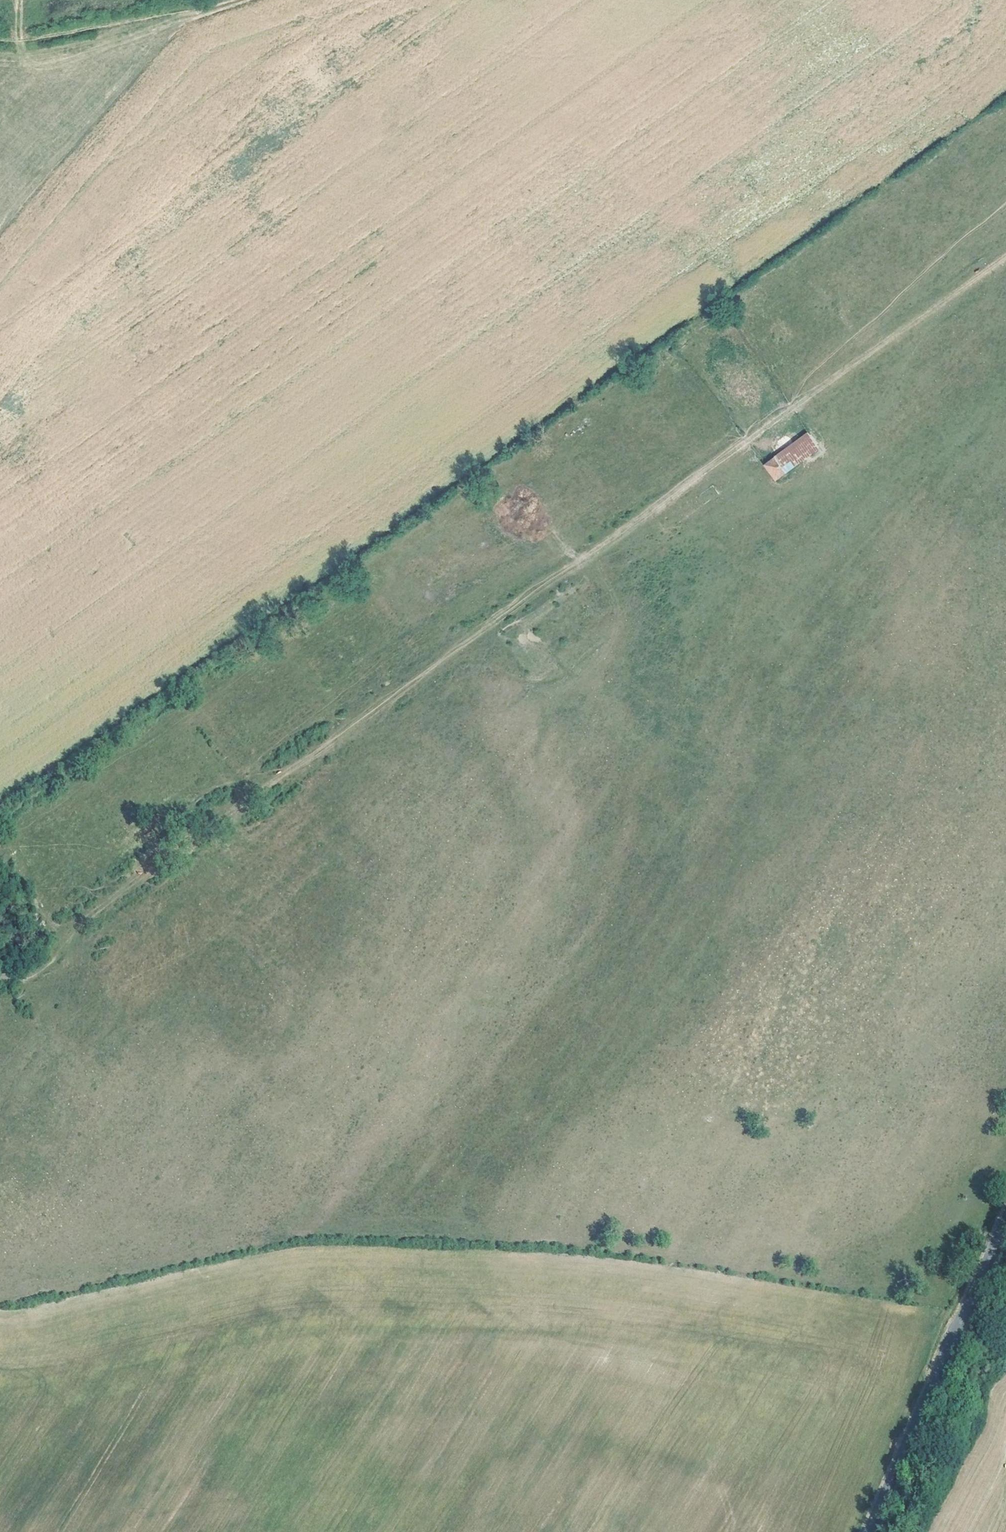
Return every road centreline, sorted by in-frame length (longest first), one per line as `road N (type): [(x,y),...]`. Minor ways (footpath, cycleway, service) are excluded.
road 1 (track): [(1005,254),(449,655)]
road 2 (tertiary): [(869,1531),(1005,1221)]
road 3 (track): [(0,39),(235,0)]

